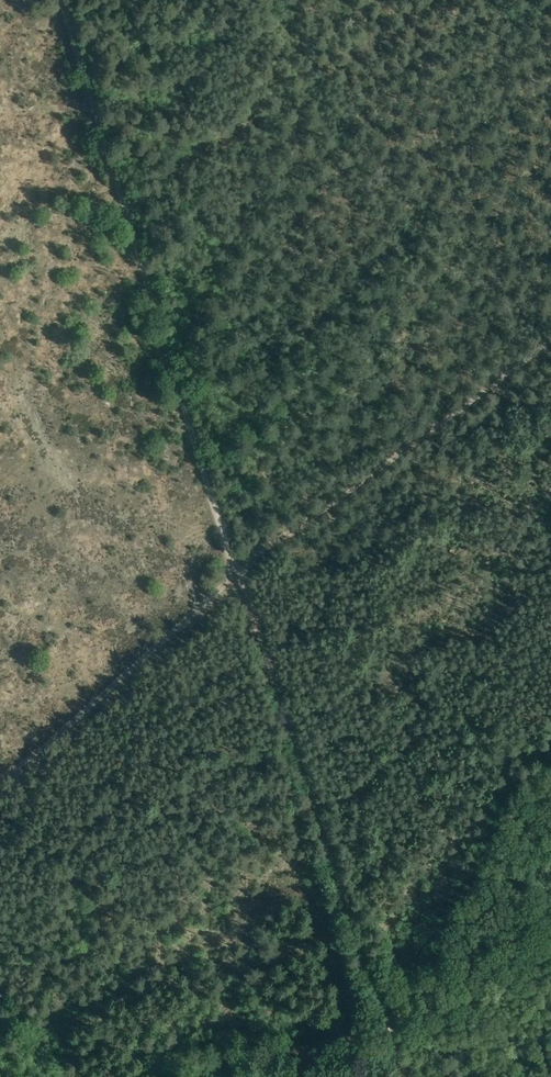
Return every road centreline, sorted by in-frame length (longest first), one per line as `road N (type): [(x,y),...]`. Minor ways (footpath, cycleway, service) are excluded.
road 1 (track): [(239,568),(64,0)]
road 2 (track): [(406,1076),(239,568)]
road 3 (track): [(550,328),(239,568)]
road 4 (track): [(0,776),(239,568)]

